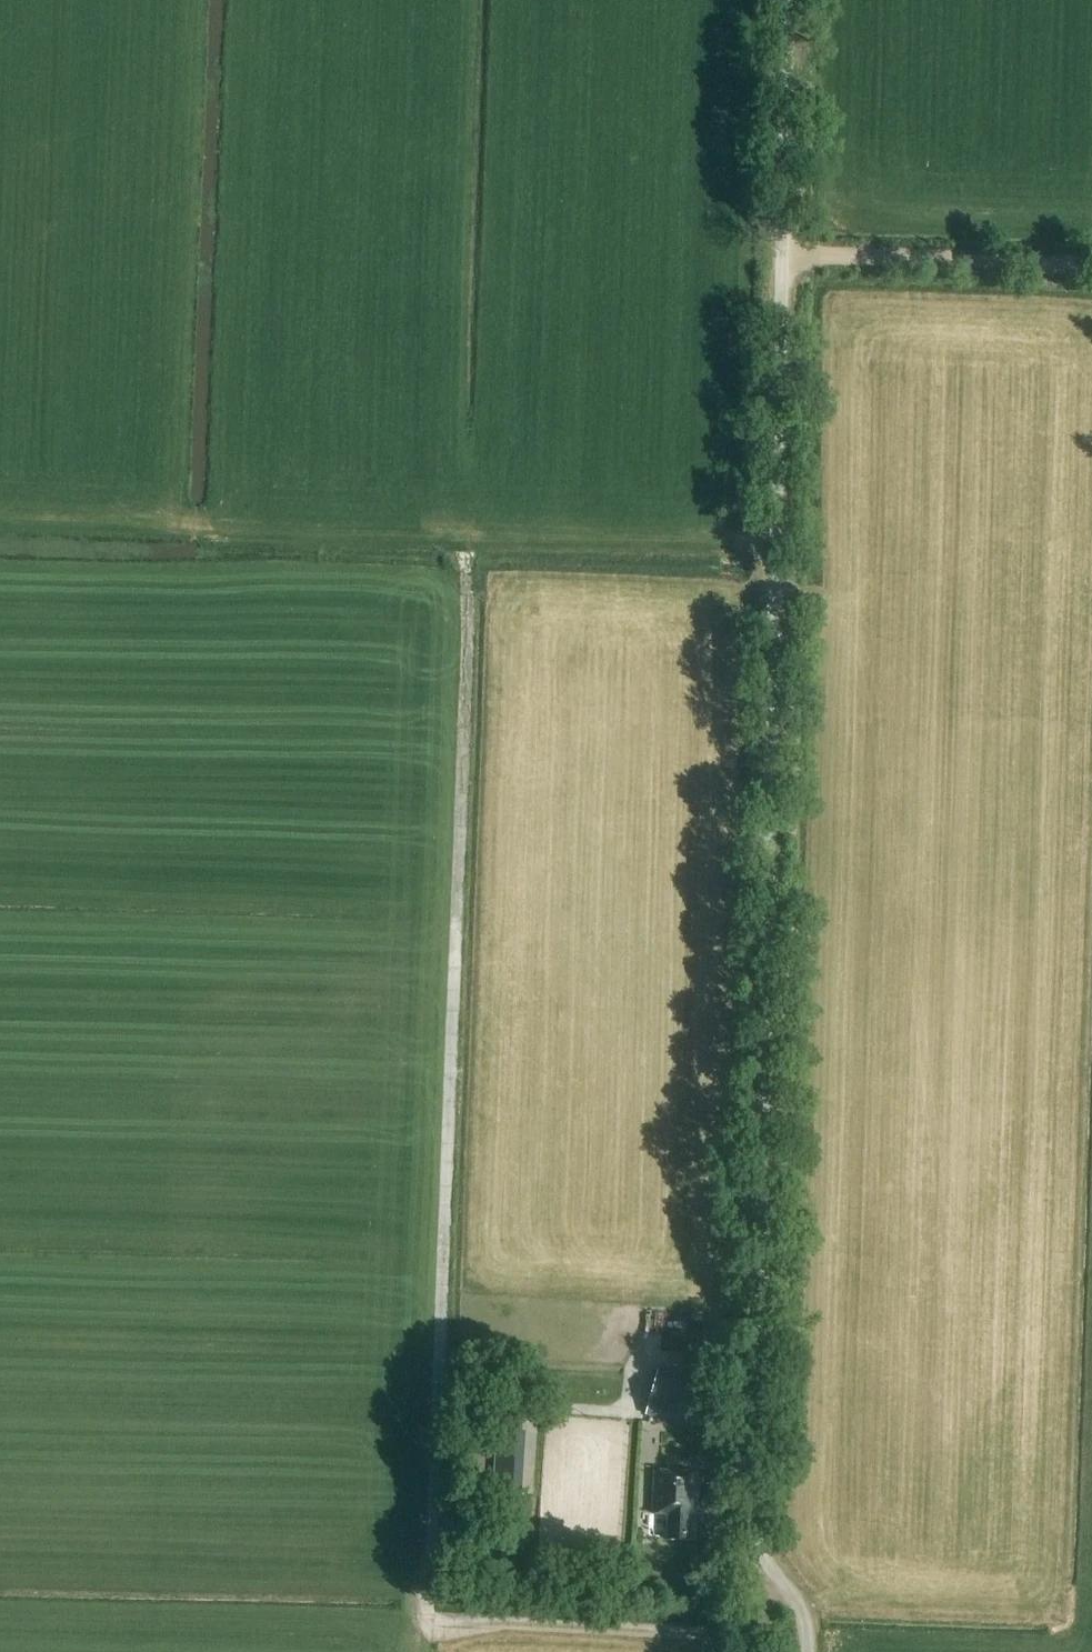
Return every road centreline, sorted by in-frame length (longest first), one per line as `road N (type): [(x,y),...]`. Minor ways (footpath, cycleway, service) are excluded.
road 1 (unclassified): [(811,1651),(812,1629),(750,1527),(786,0)]
road 2 (track): [(780,252),(1091,263)]

